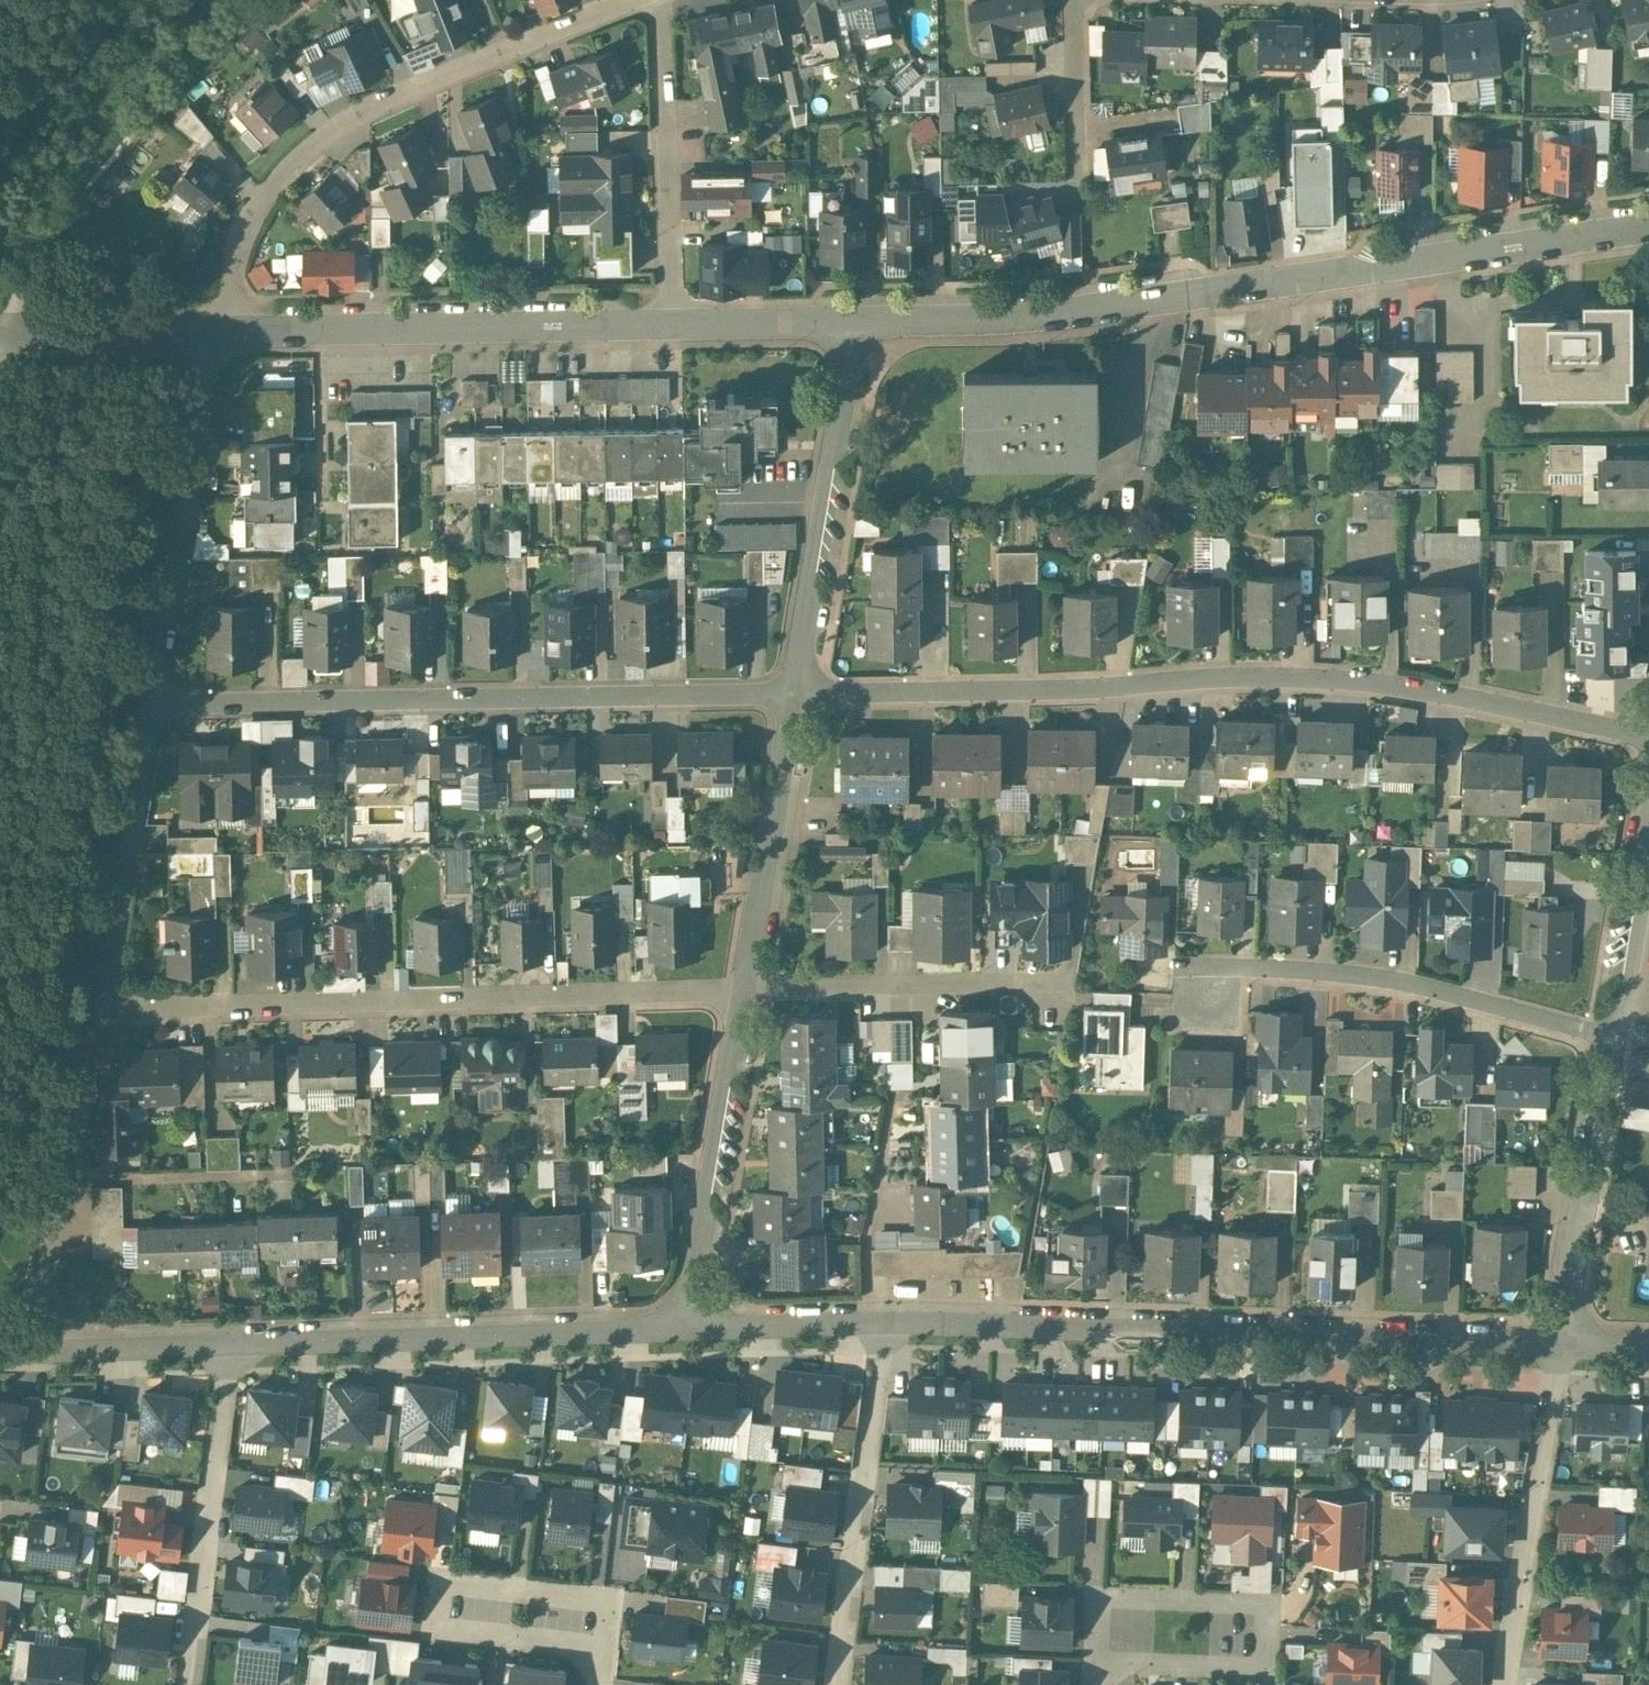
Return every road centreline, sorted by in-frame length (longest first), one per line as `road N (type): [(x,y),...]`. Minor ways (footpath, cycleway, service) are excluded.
road 1 (residential): [(1648,739),(1443,693),(1300,673),(796,694)]
road 2 (residential): [(856,328),(1032,324),(1648,234)]
road 3 (residential): [(883,1317),(1563,1343)]
road 4 (residential): [(745,990),(96,1003)]
road 5 (residential): [(796,694),(149,700)]
road 6 (residential): [(215,332),(234,240),(265,192),(330,130),(426,82),(642,0)]
road 7 (residential): [(229,1343),(693,1329)]
road 8 (residential): [(215,332),(670,327)]
road 9 (residential): [(1201,998),(1229,970),(1325,972),(1413,985),(1615,1043)]
road 10 (residential): [(603,1655),(435,1633),(444,1577),(611,1598)]
road 11 (residential): [(149,700),(215,332)]
road 12 (residential): [(796,694),(856,328)]
road 13 (residential): [(835,1684),(883,1317)]
road 14 (residential): [(23,1349),(96,1003)]
road 15 (residential): [(1502,1684),(1563,1343)]
road 16 (residential): [(189,1684),(229,1343)]
road 17 (residential): [(693,1329),(745,990)]
road 18 (residential): [(670,327),(654,0)]
road 19 (residential): [(96,1003),(149,700)]
road 20 (residential): [(1050,993),(1009,983),(745,990)]
road 21 (residential): [(1615,1043),(1563,1343)]
road 22 (residential): [(745,990),(796,694)]
road 23 (residential): [(1096,1663),(1099,1598),(1266,1603),(1265,1668)]
road 24 (residential): [(1648,821),(1615,1043)]
road 25 (residential): [(0,334),(215,332)]
road 26 (residential): [(23,1349),(229,1343)]
road 27 (residential): [(693,1329),(883,1317)]
road 28 (residential): [(670,327),(856,328)]
road 29 (residential): [(1265,1668),(1096,1663)]
road 30 (residential): [(1079,158),(1075,0)]

